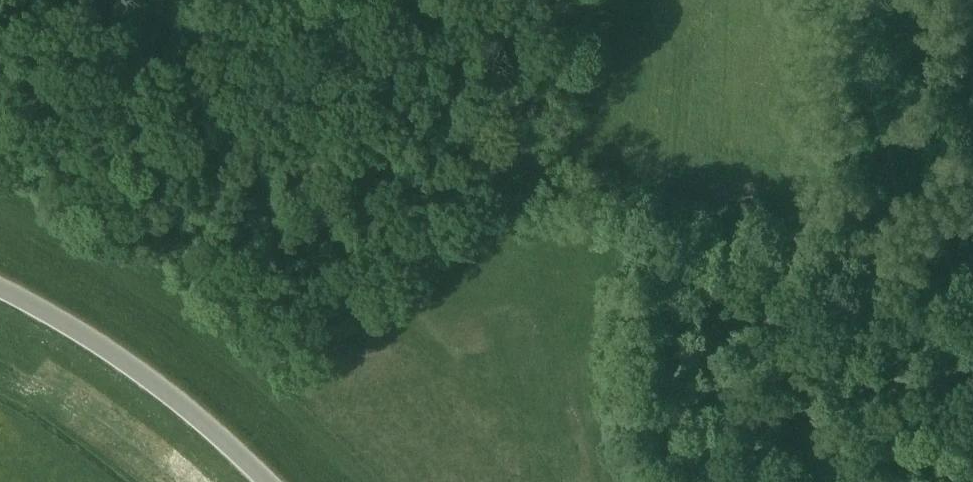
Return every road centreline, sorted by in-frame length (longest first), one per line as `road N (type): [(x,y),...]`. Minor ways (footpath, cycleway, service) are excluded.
road 1 (unclassified): [(276,481),(131,363),(0,289)]

